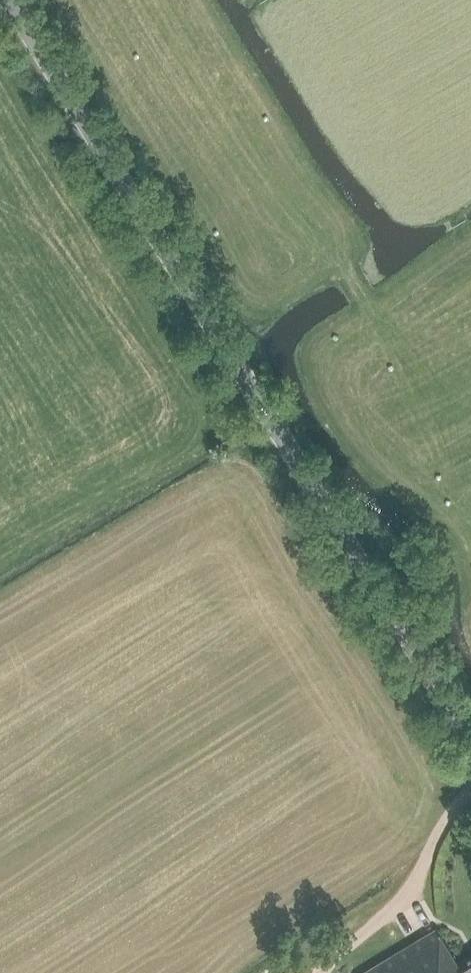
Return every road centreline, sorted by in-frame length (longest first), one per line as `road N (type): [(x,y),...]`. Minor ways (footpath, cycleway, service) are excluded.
road 1 (tertiary): [(470,740),(10,0)]

